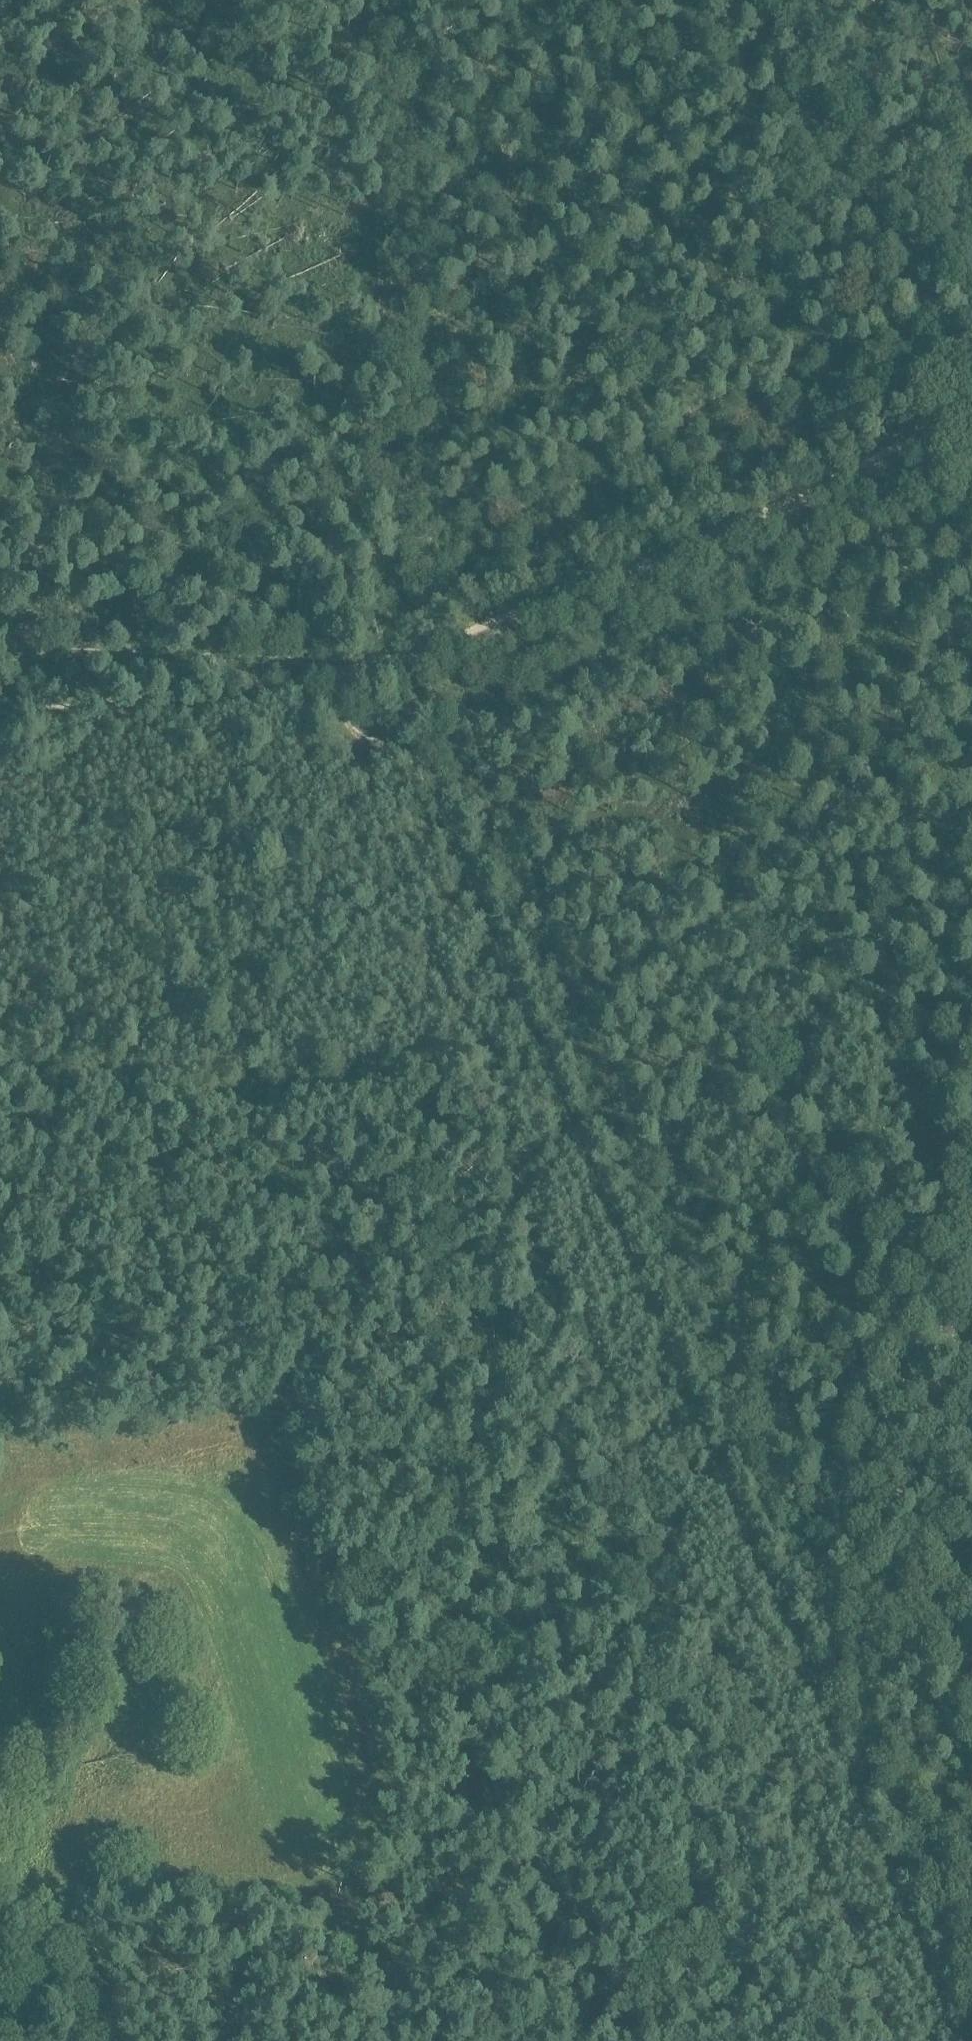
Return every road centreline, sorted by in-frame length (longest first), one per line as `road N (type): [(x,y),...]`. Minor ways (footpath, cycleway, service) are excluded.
road 1 (track): [(339,677),(345,718),(359,734),(413,756),(958,2040)]
road 2 (track): [(0,650),(253,663),(410,659),(735,535),(971,424)]

